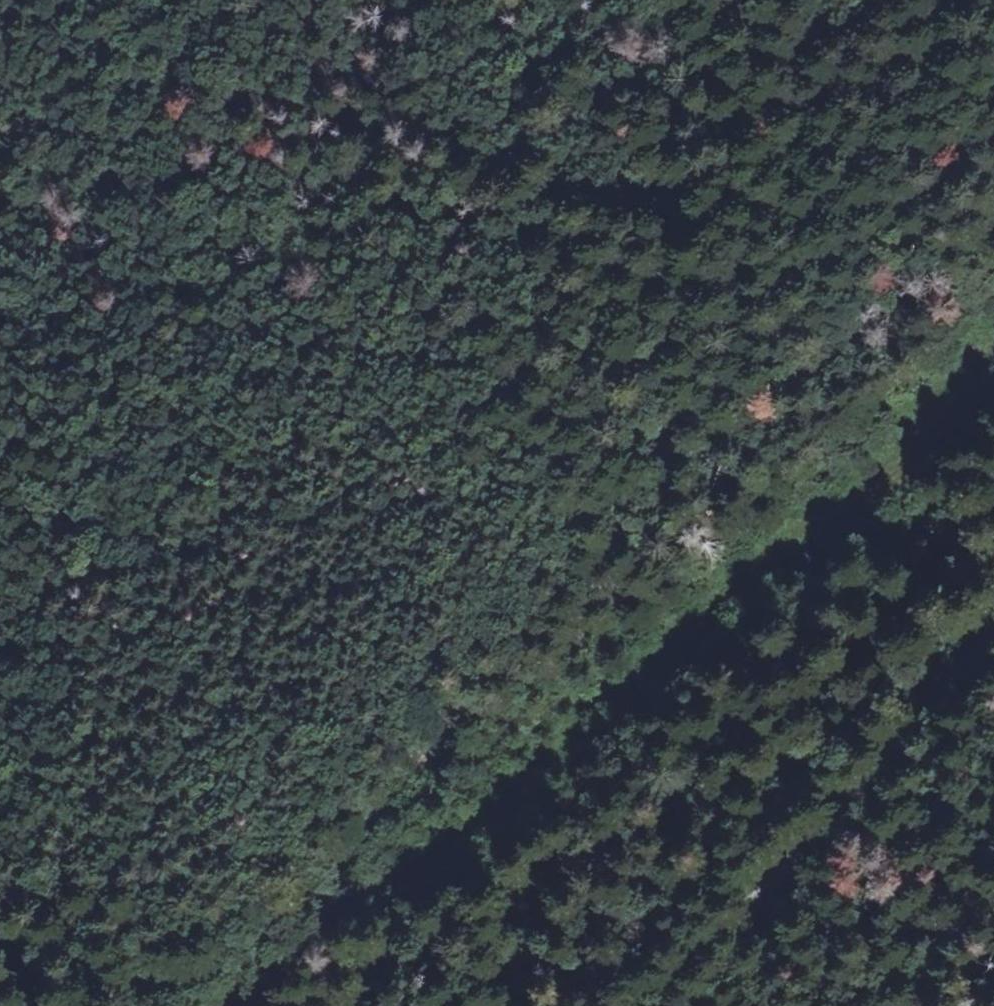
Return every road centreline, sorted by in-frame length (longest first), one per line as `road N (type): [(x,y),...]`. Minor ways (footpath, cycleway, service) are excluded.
road 1 (track): [(220,1005),(509,641),(663,510),(819,426),(890,377),(993,278)]
road 2 (tertiary): [(993,637),(807,851),(647,1005)]

